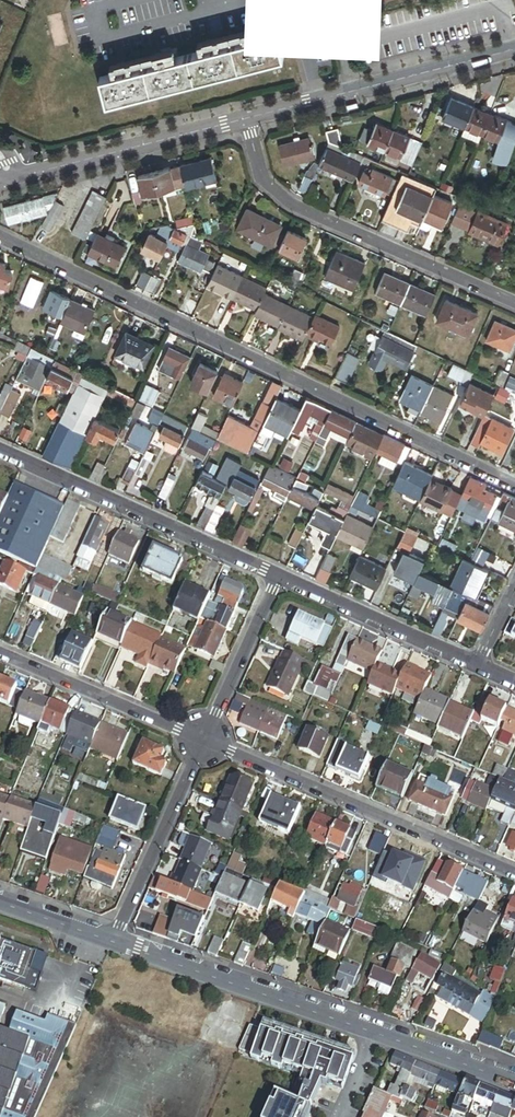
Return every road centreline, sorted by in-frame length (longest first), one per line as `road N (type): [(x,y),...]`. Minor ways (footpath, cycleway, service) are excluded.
road 1 (residential): [(514,487),(0,236)]
road 2 (residential): [(243,118),(260,180),(291,204),(514,304)]
road 3 (residential): [(514,872),(204,740)]
road 4 (residential): [(0,450),(279,575)]
road 5 (tertiary): [(514,48),(243,118)]
road 6 (residential): [(112,943),(371,1033)]
road 7 (tertiary): [(243,118),(4,180)]
road 8 (residential): [(112,943),(204,740)]
road 9 (residential): [(204,740),(0,653)]
road 10 (residential): [(279,575),(478,666)]
road 11 (residential): [(204,740),(279,575)]
road 12 (residential): [(371,1033),(514,1083)]

